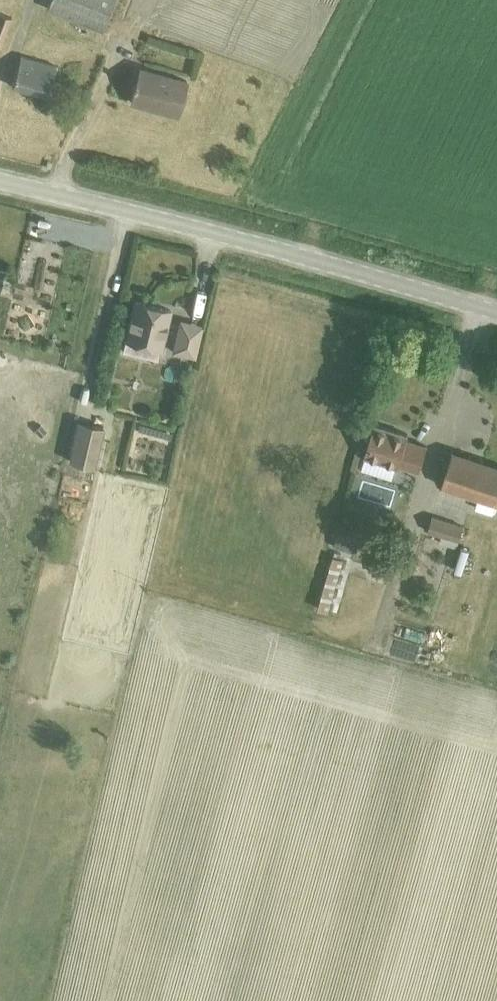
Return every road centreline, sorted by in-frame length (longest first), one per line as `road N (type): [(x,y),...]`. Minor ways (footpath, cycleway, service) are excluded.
road 1 (unclassified): [(496,319),(0,185)]

